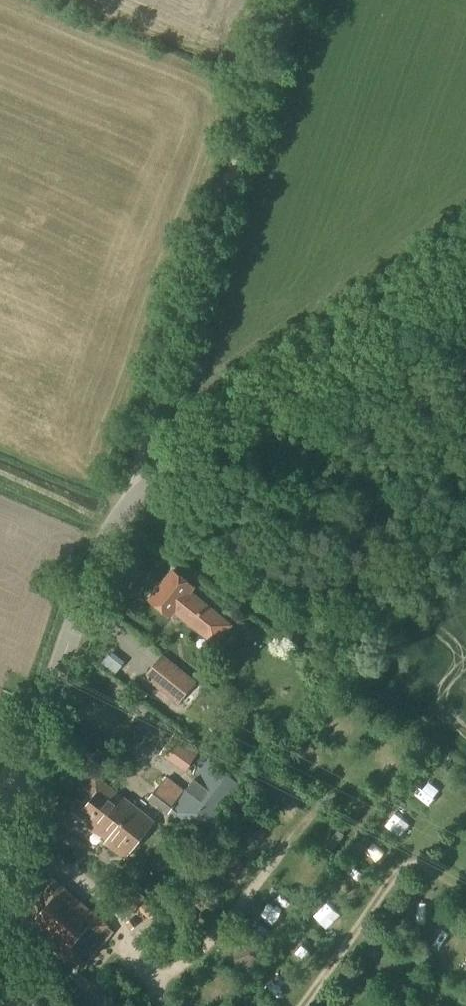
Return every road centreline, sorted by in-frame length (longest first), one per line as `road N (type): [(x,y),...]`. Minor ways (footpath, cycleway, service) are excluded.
road 1 (tertiary): [(0,844),(104,547),(125,513),(185,460),(465,267)]
road 2 (track): [(292,0),(149,409),(139,475)]

